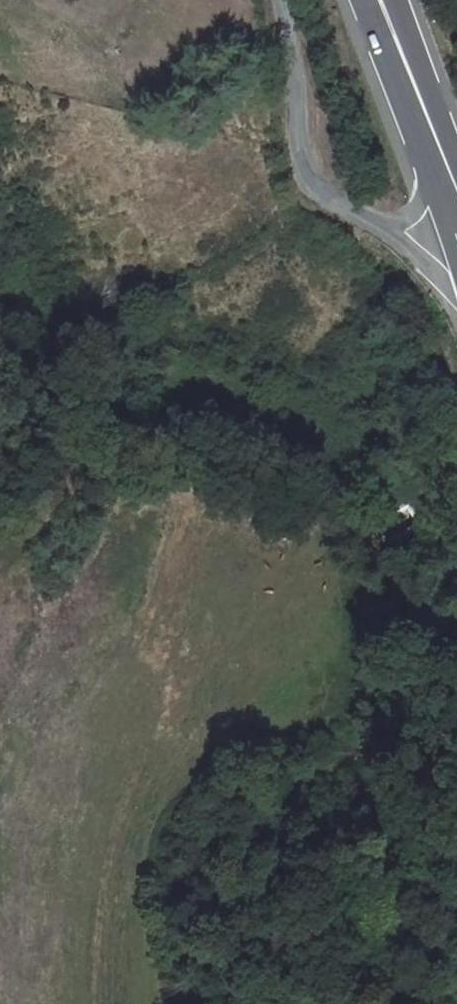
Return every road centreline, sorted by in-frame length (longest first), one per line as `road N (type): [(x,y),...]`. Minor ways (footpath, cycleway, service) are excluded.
road 1 (unclassified): [(456,242),(345,214),(309,187),(290,143),(269,0)]
road 2 (secondary): [(366,0),(456,242)]
road 3 (secondary): [(456,155),(401,0)]

